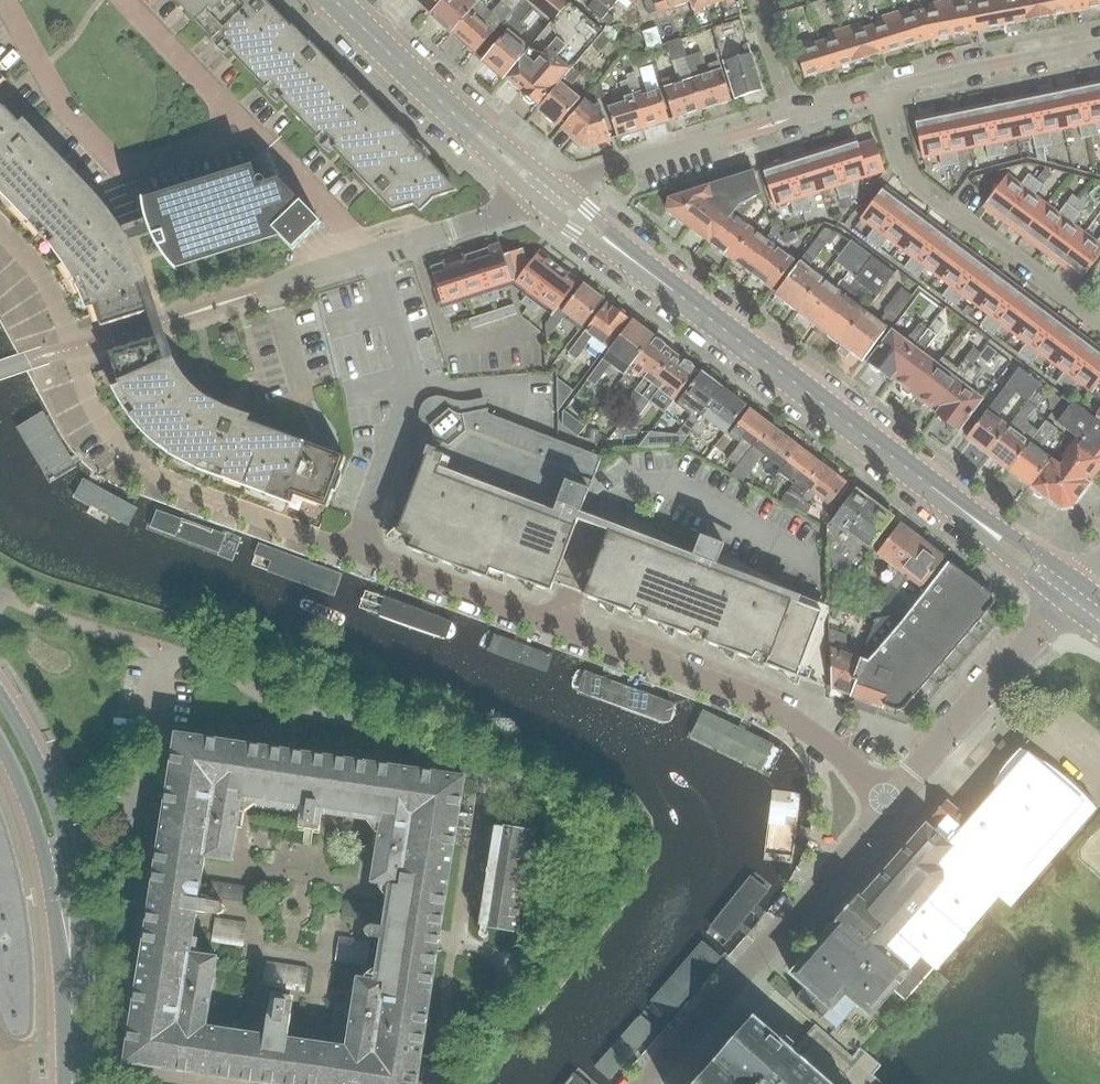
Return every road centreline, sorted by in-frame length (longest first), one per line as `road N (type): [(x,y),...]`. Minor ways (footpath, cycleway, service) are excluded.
road 1 (residential): [(891,802),(816,736),(748,698),(174,486),(130,462),(99,427),(68,349)]
road 2 (residential): [(891,802),(644,1083)]
road 3 (residential): [(1099,323),(914,180),(879,87)]
road 4 (secondary): [(71,979),(78,924),(70,859),(38,762),(0,696)]
road 5 (tertiary): [(903,466),(684,299)]
road 6 (residential): [(891,802),(1063,604)]
road 7 (residential): [(287,281),(535,199)]
road 8 (secondary): [(0,742),(41,841),(71,979)]
road 9 (residential): [(879,87),(1099,43)]
road 10 (tertiary): [(1082,584),(903,466)]
road 11 (tertiary): [(903,466),(1063,604)]
road 12 (tertiary): [(535,199),(684,299)]
road 13 (tertiary): [(684,299),(560,189)]
road 14 (tertiary): [(452,111),(335,0)]
road 15 (residential): [(643,161),(789,113)]
road 16 (tertiary): [(560,189),(452,111)]
road 17 (tertiary): [(452,111),(535,199)]

